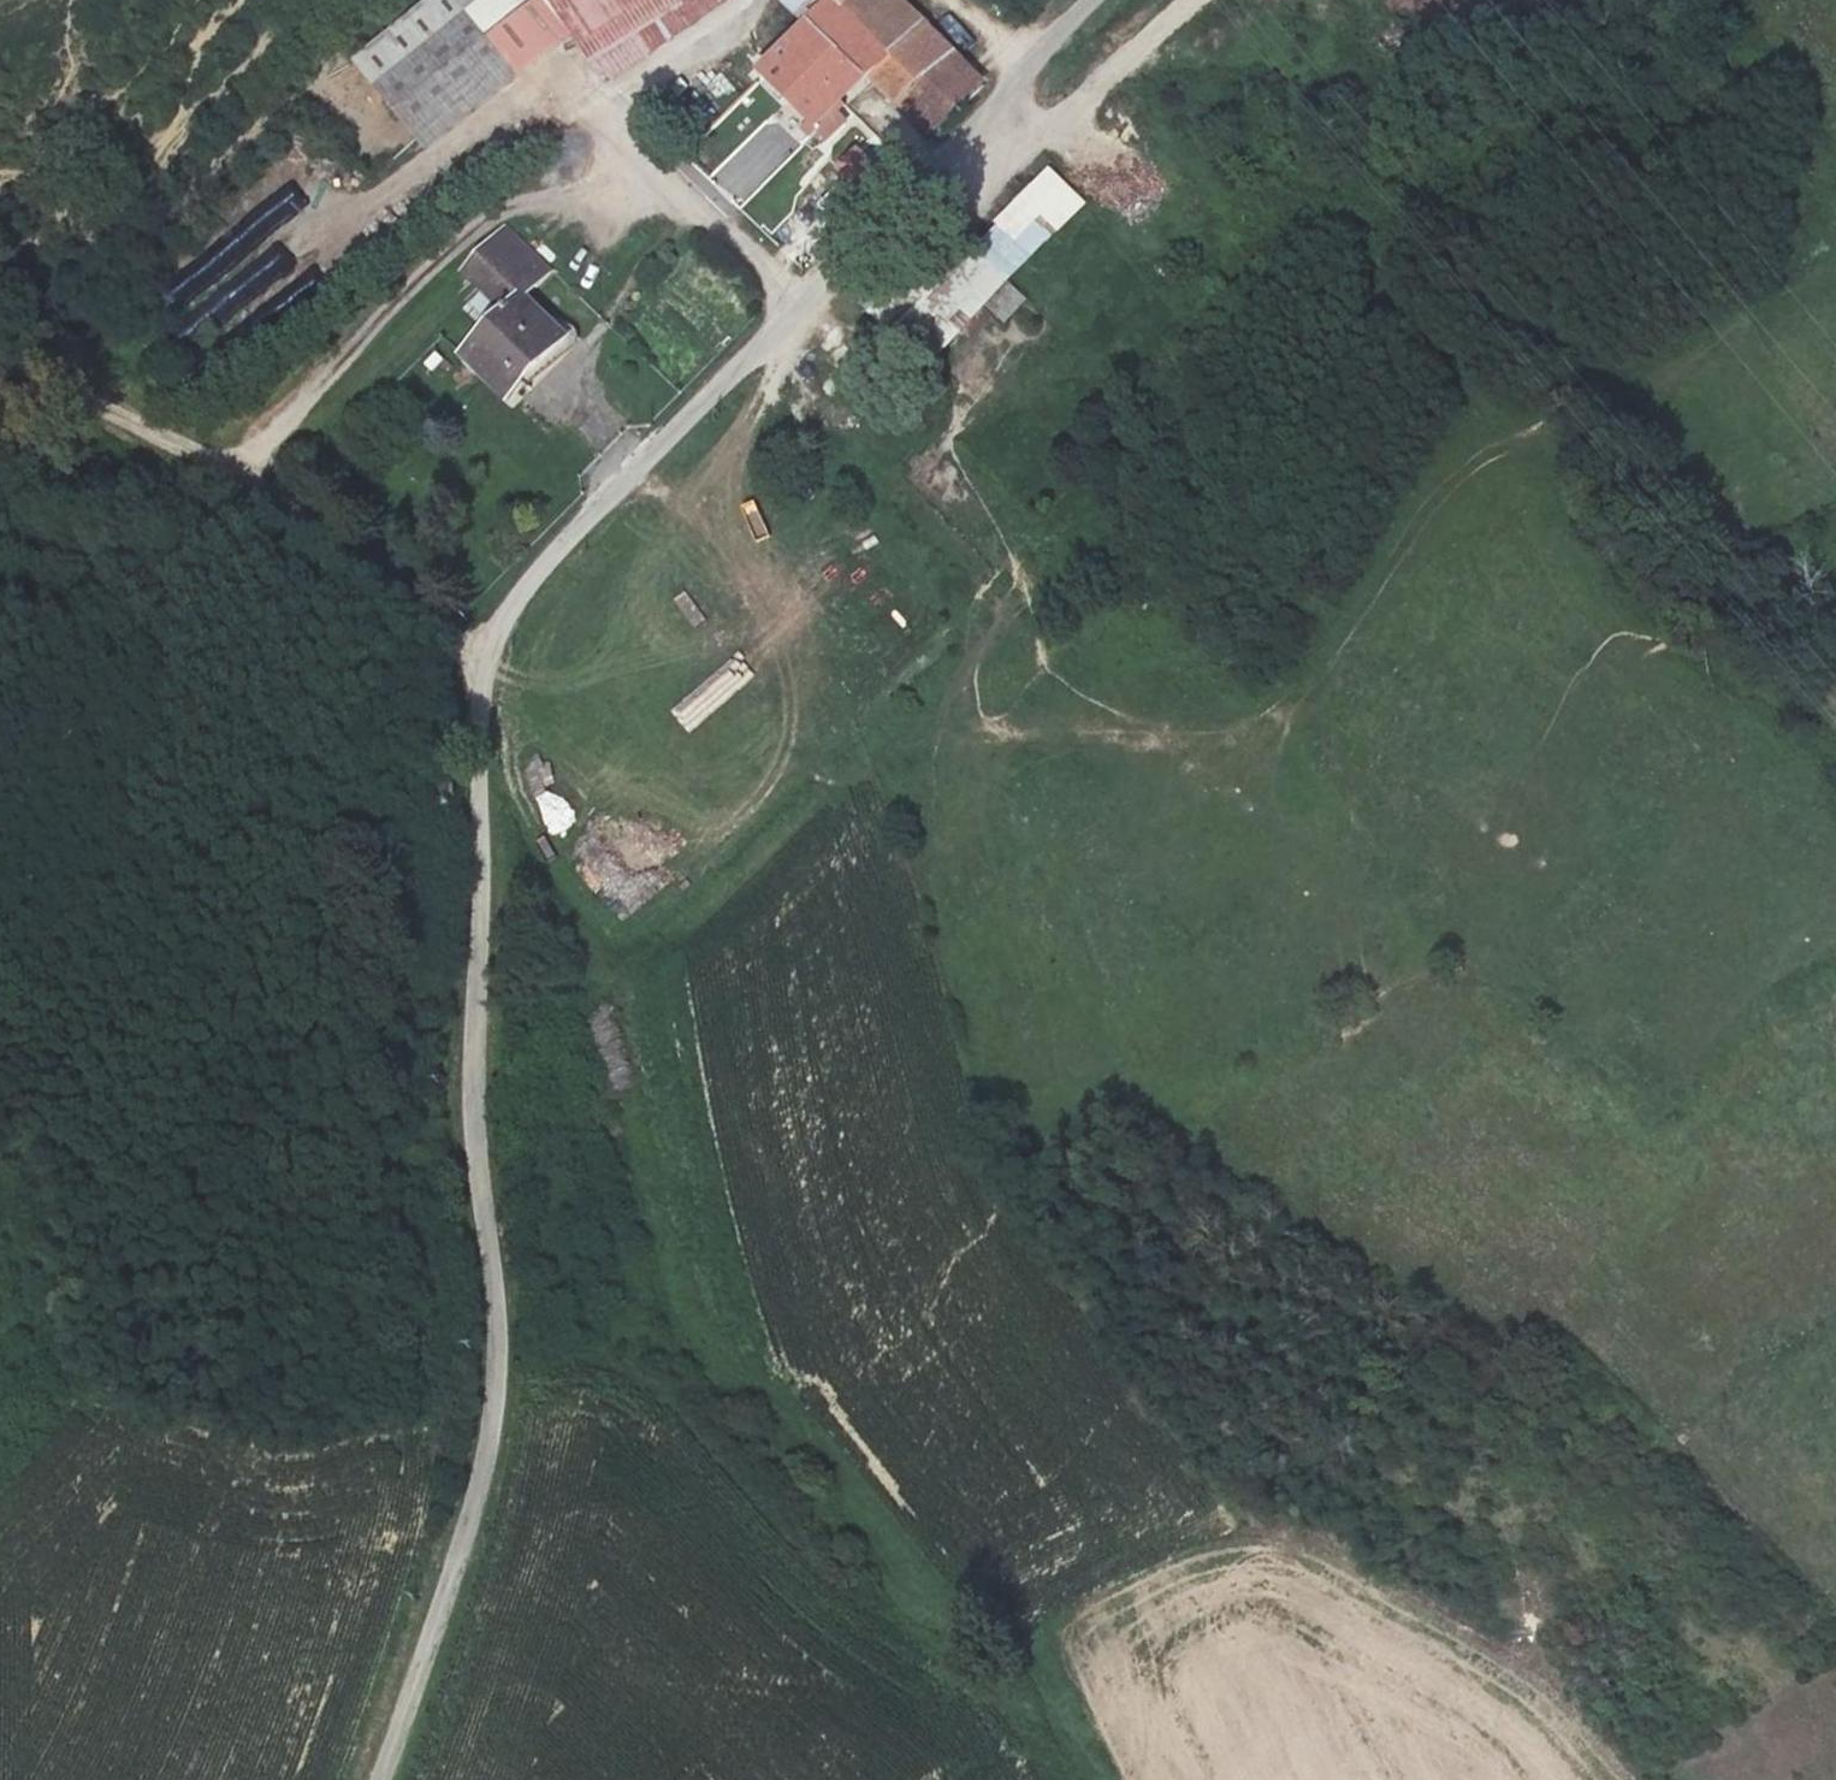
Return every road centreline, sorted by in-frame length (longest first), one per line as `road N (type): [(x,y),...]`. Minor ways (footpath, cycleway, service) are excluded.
road 1 (unclassified): [(1092,0),(547,562),(496,632),(481,702),(473,1081),(493,1269),(495,1395),(476,1502),(379,1779)]
road 2 (track): [(0,350),(124,420),(224,465),(244,464),(373,323),(506,206),(661,179)]

